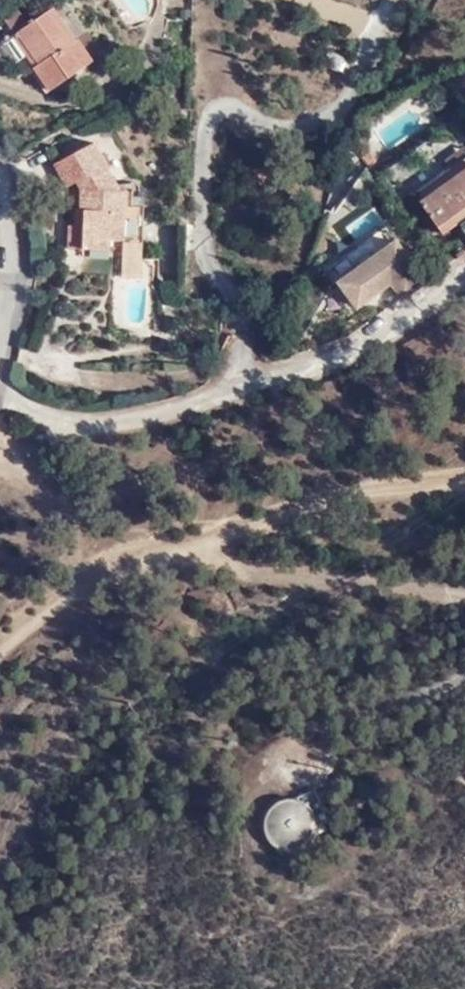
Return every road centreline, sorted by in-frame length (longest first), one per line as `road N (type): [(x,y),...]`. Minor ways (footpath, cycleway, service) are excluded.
road 1 (residential): [(464,269),(336,351),(222,385),(138,423),(77,423),(5,394),(12,268),(0,178)]
road 2 (track): [(186,550),(326,500),(464,479)]
road 3 (track): [(186,550),(464,596)]
road 4 (track): [(464,680),(313,732),(271,753),(267,771)]
road 5 (track): [(125,565),(83,538),(0,455)]
road 6 (track): [(0,646),(125,565)]

